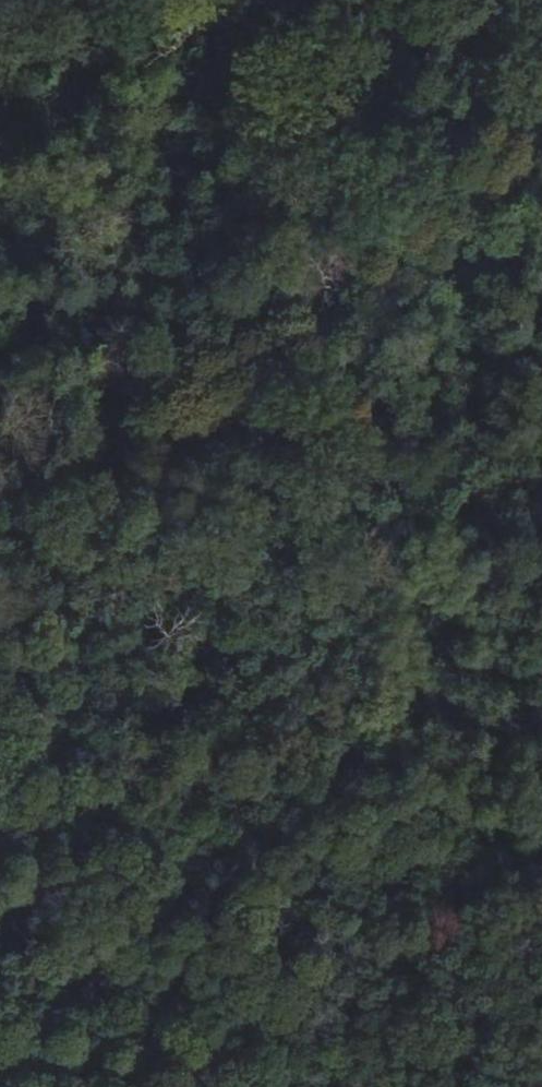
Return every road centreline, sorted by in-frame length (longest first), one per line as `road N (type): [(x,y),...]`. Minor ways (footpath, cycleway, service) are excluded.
road 1 (track): [(0,460),(210,415),(269,391),(402,287),(541,133)]
road 2 (track): [(283,1086),(0,952)]

